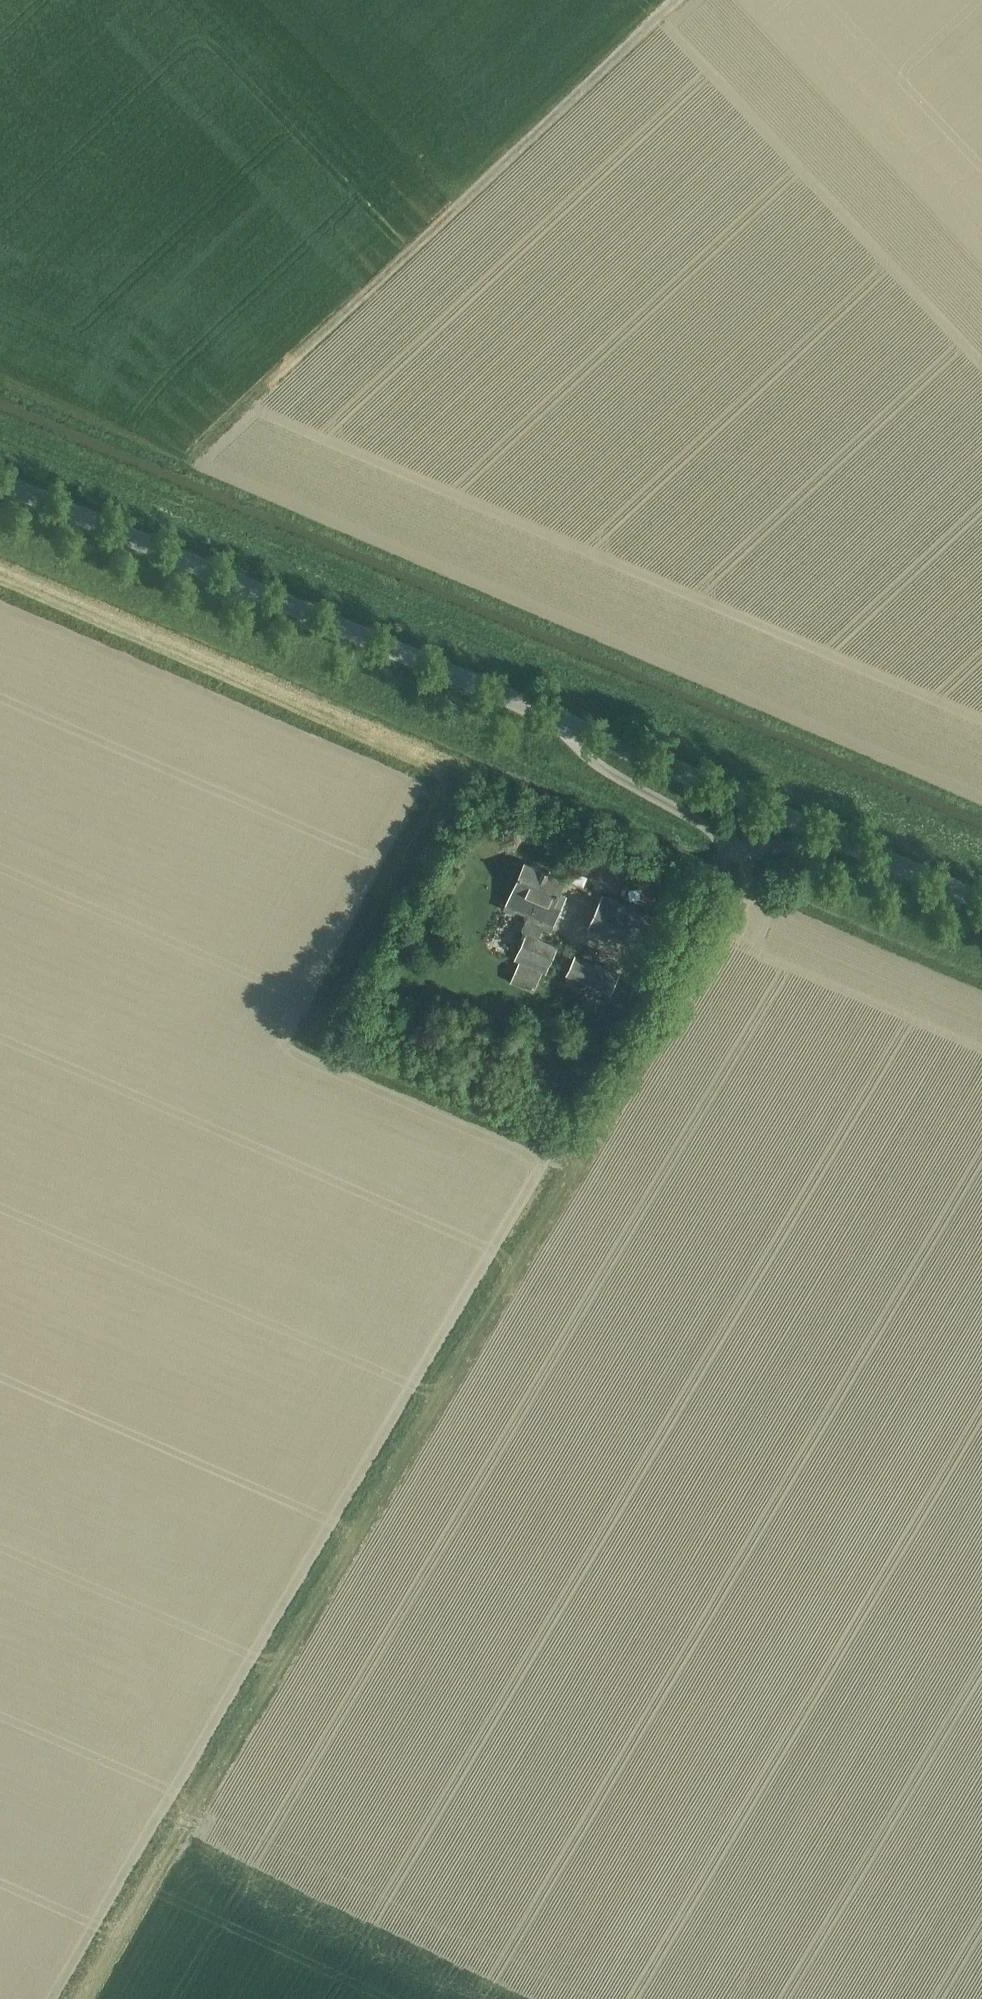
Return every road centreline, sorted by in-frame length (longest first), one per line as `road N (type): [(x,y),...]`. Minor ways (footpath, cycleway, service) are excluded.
road 1 (unclassified): [(981,901),(0,488)]
road 2 (track): [(675,0),(212,435)]

